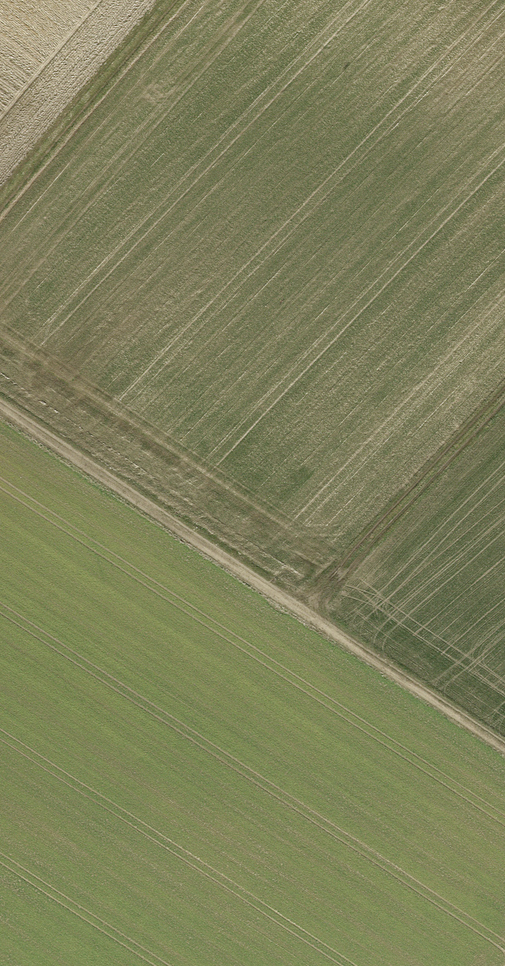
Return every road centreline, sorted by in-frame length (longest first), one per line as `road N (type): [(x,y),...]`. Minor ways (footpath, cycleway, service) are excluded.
road 1 (track): [(0,405),(297,601),(504,385)]
road 2 (track): [(170,0),(0,202)]
road 3 (track): [(297,601),(504,738)]

